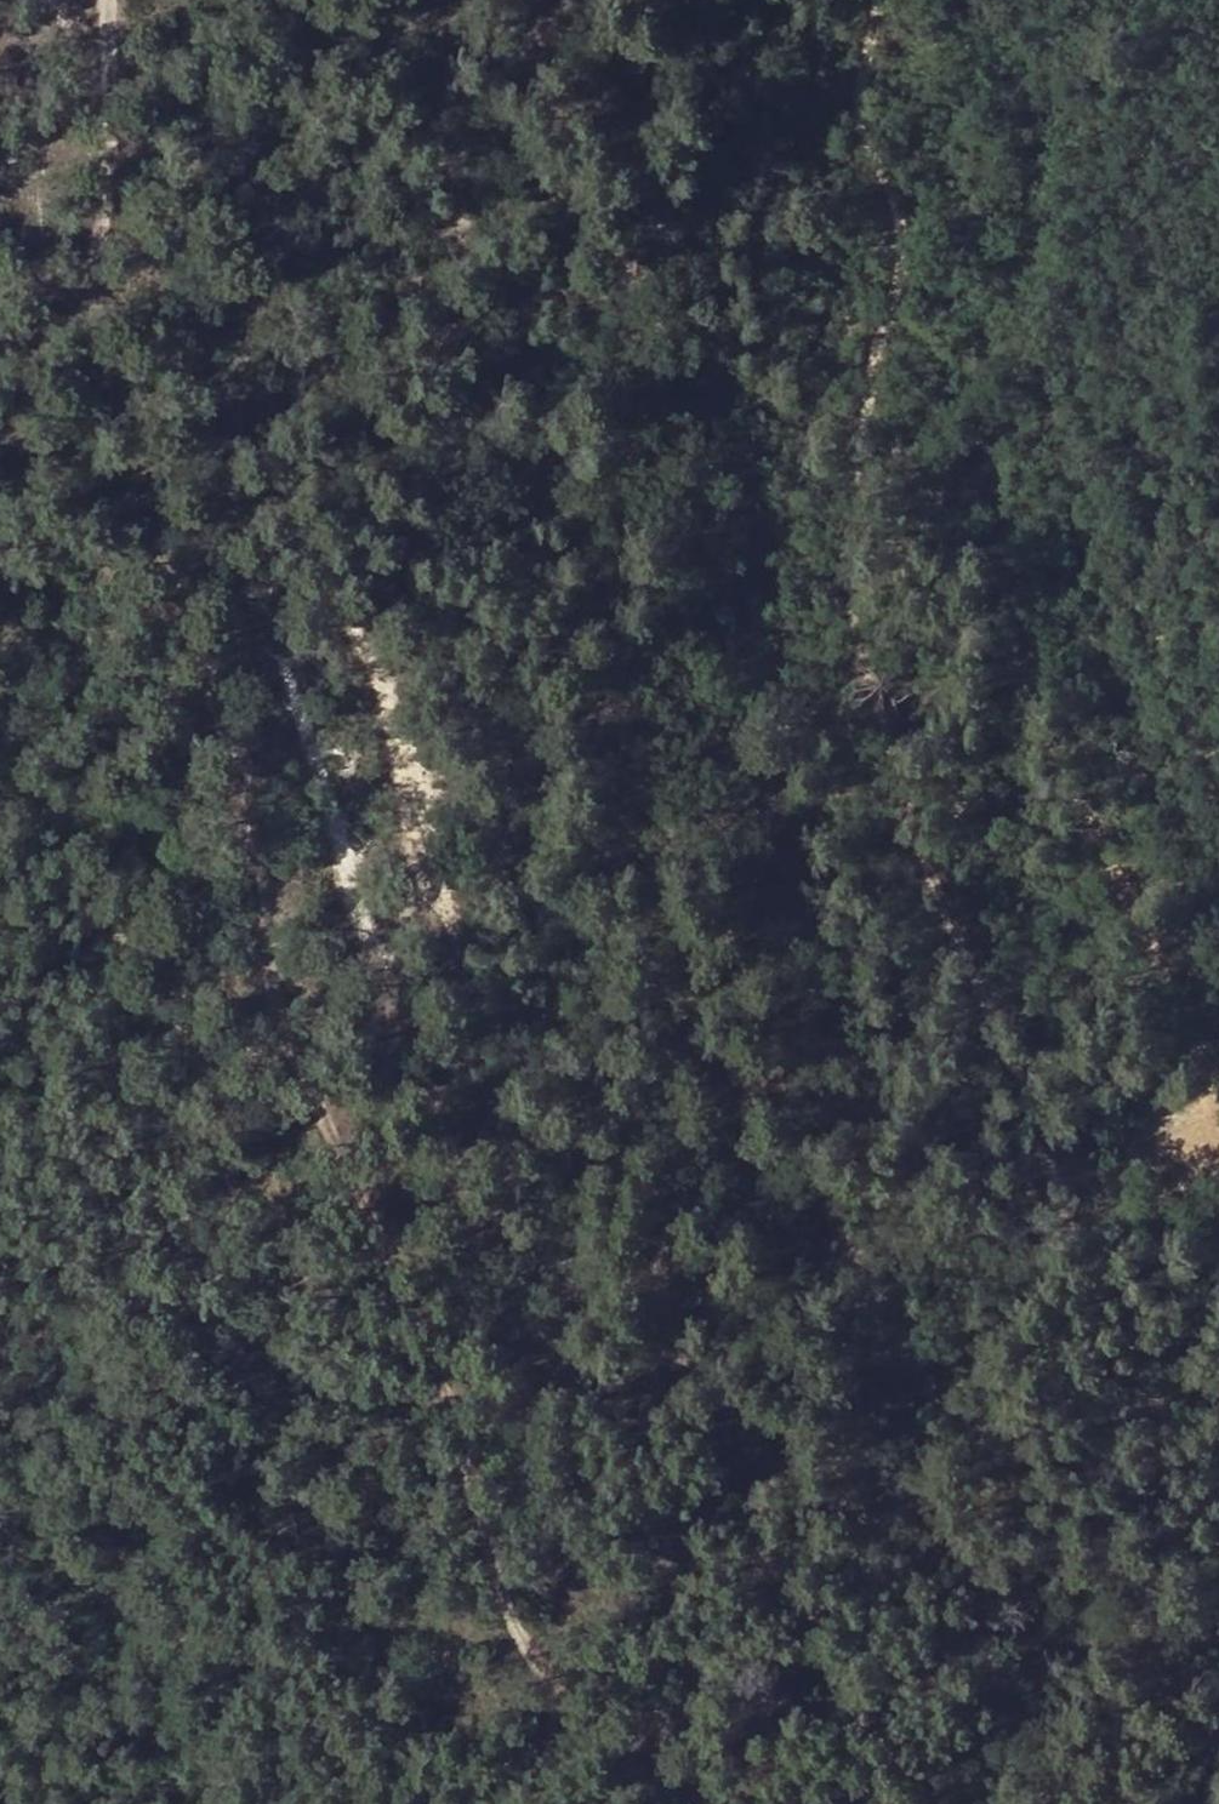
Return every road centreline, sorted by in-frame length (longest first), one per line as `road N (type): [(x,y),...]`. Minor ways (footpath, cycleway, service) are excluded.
road 1 (track): [(882,0),(854,111),(906,227),(903,279),(872,377),(860,641),(892,720),(911,819),(1005,1071),(1107,1297),(1210,1474),(1218,1506)]

